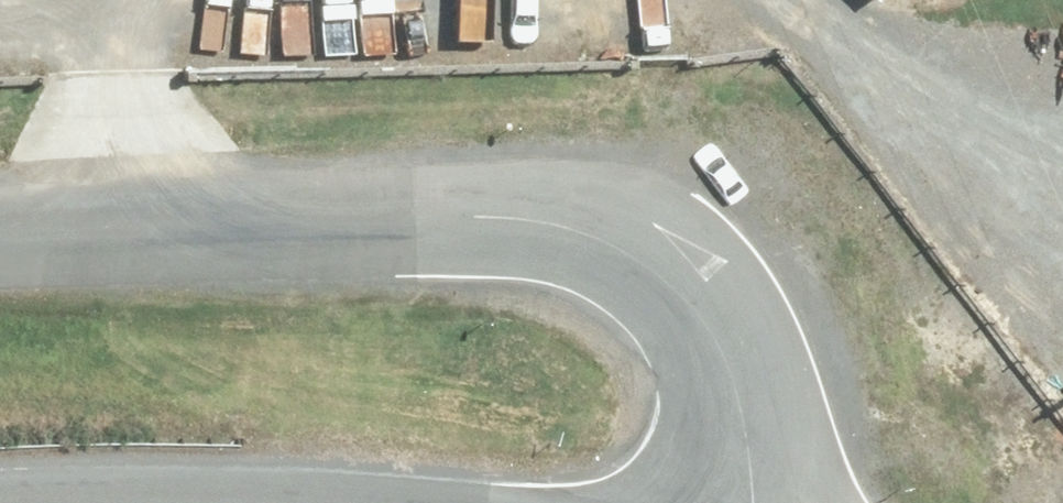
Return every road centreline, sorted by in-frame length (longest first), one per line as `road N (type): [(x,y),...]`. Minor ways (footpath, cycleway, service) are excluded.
road 1 (unclassified): [(0,234),(473,215),(583,232),(671,282),(713,327),(740,380),(761,502)]
road 2 (track): [(807,0),(1062,396)]

